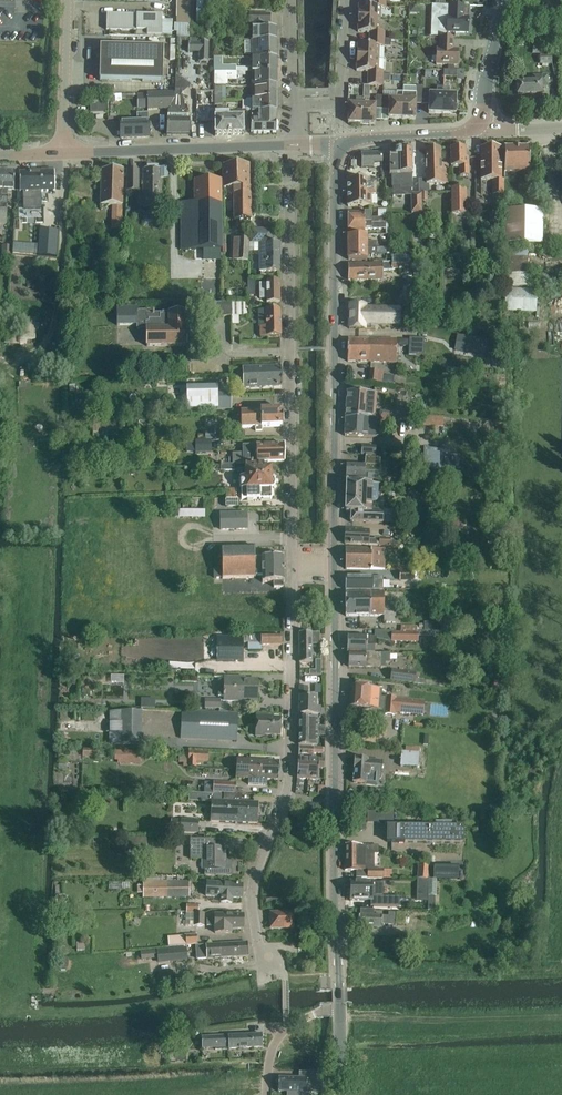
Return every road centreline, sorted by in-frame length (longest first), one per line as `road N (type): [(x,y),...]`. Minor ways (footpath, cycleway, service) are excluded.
road 1 (tertiary): [(339,1010),(335,561)]
road 2 (tertiary): [(335,561),(340,141)]
road 3 (unclassified): [(293,561),(291,145)]
road 4 (unclassified): [(268,959),(253,904),(290,791),(293,561)]
road 5 (tertiary): [(63,153),(291,145)]
road 6 (unclassified): [(63,153),(68,0)]
road 7 (tertiary): [(340,141),(453,134),(478,123)]
road 8 (tertiary): [(478,123),(508,0)]
road 9 (unclassified): [(267,1094),(271,1055),(287,1027),(339,1010)]

